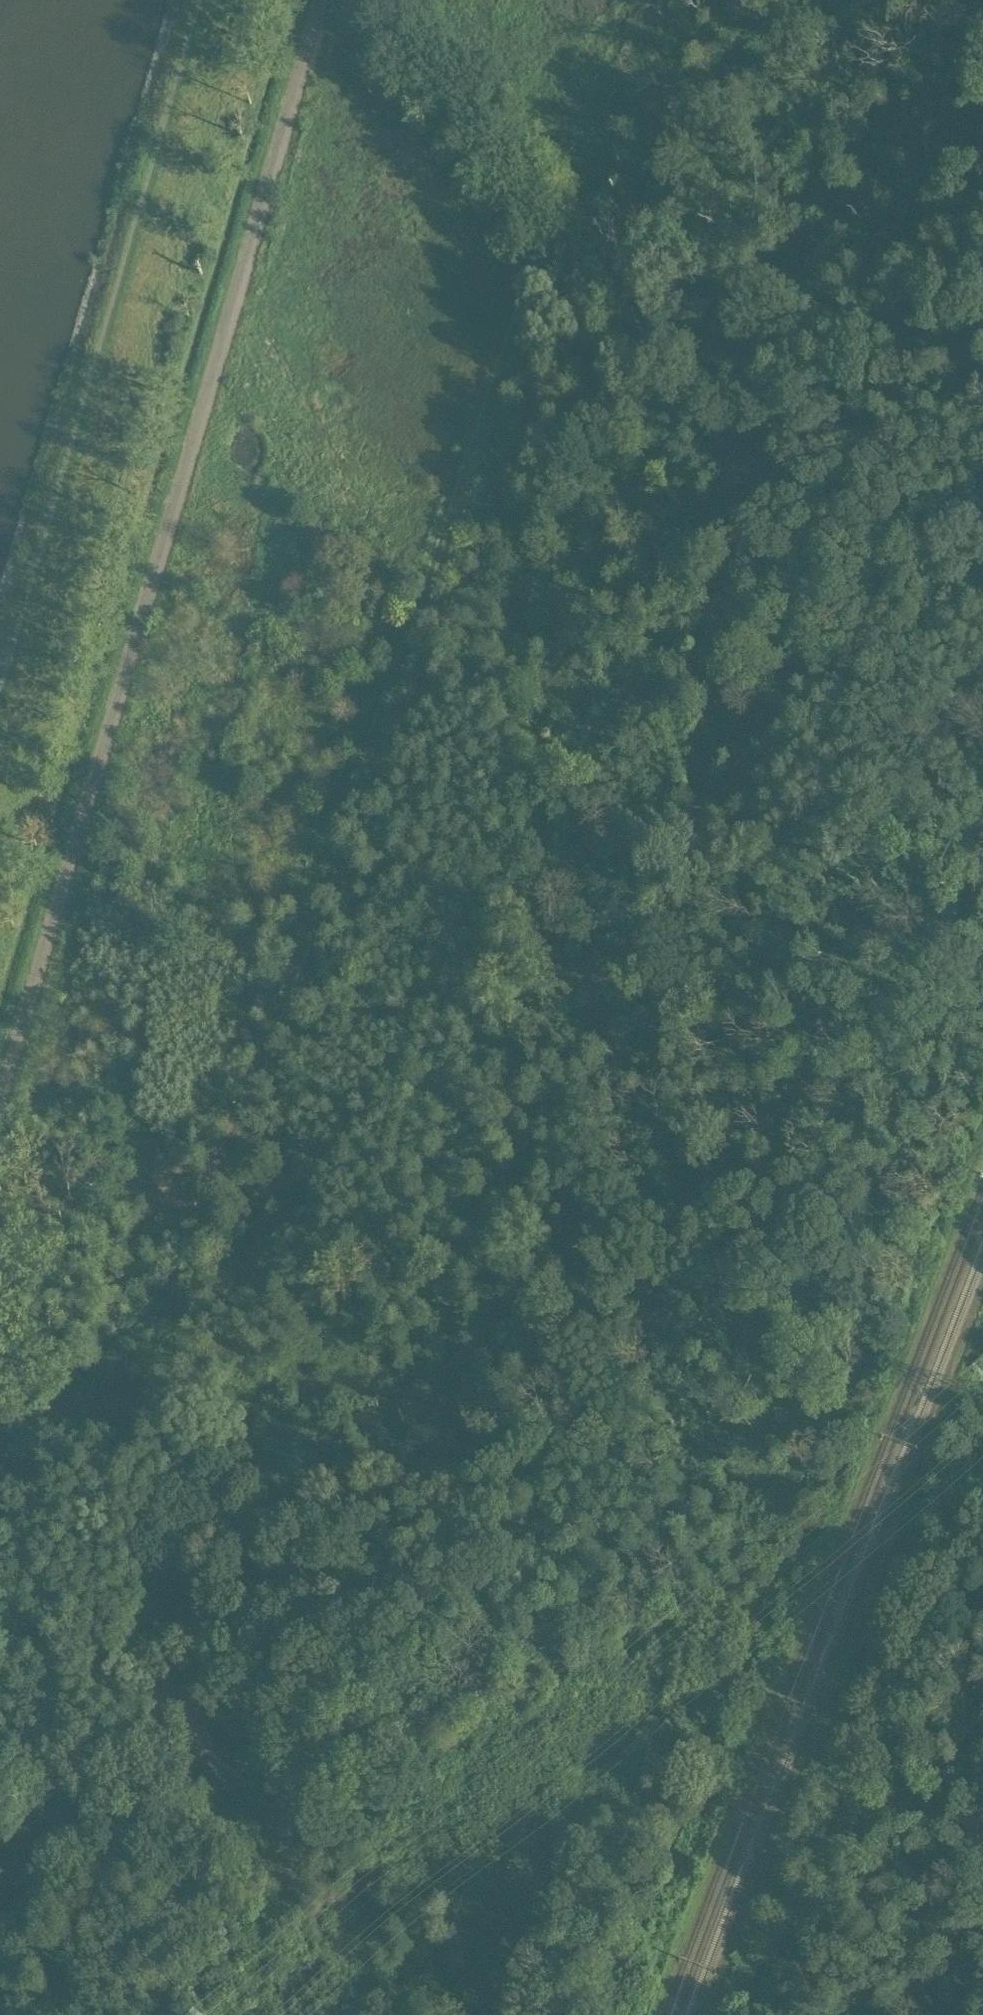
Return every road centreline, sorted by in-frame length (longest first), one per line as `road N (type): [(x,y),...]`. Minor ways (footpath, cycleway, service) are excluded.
road 1 (tertiary): [(0,1102),(321,0)]

